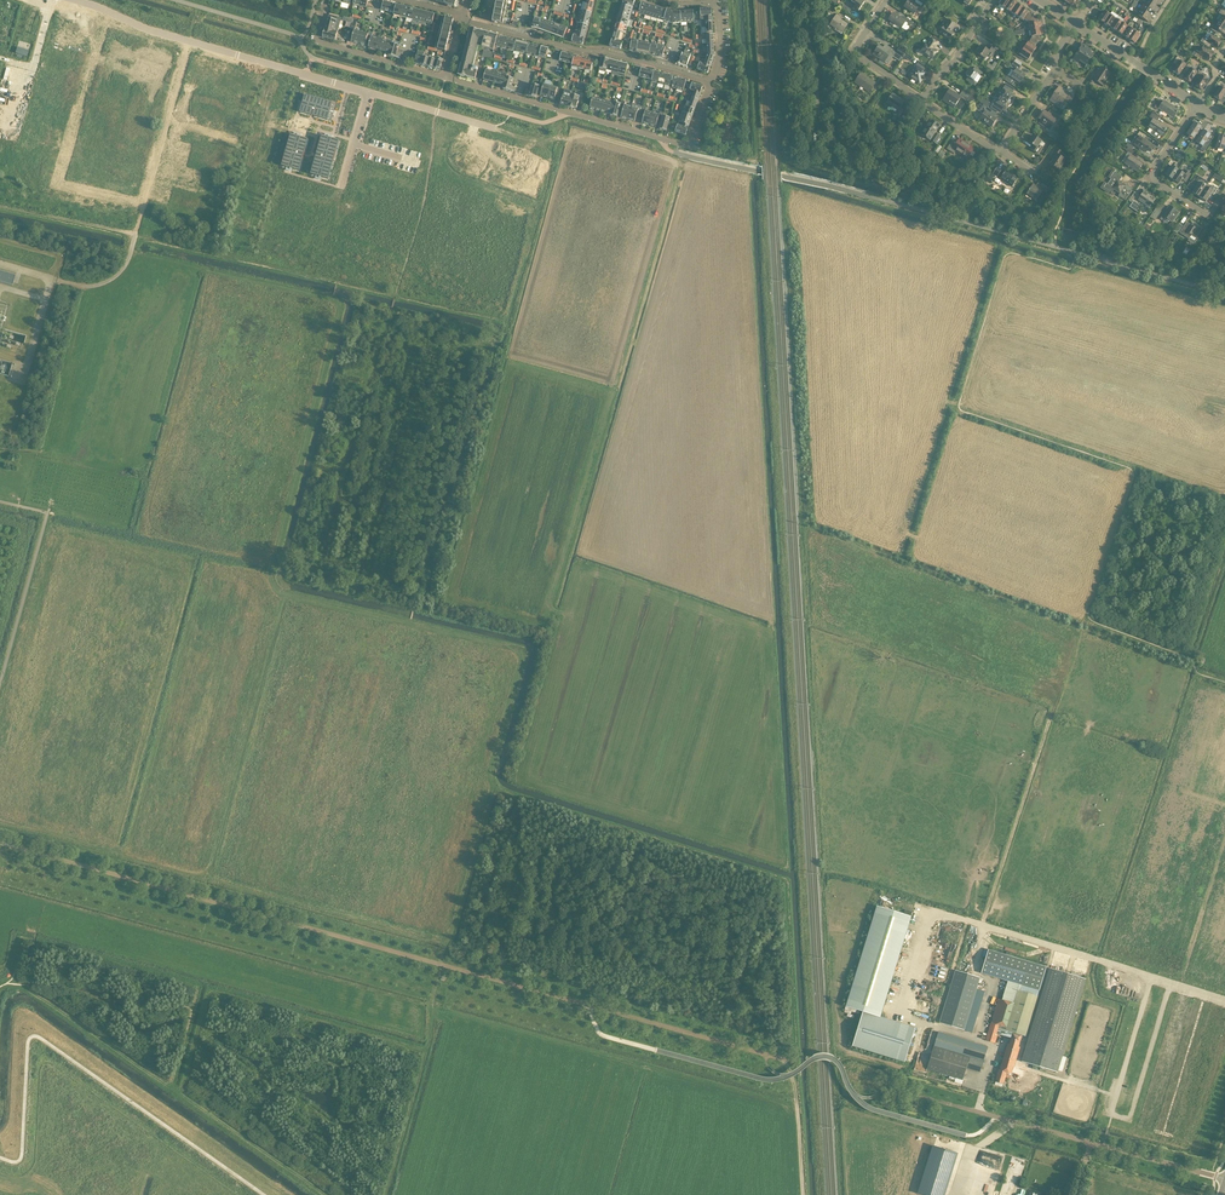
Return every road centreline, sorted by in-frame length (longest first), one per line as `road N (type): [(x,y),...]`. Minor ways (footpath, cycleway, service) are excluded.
road 1 (residential): [(712,83),(690,147),(446,78)]
road 2 (residential): [(76,0),(369,92)]
road 3 (residential): [(461,16),(712,83)]
road 4 (unclassified): [(996,1117),(1224,1179)]
road 5 (residential): [(327,0),(316,42),(446,78)]
road 6 (residential): [(1224,195),(1204,213),(1154,179),(1197,104)]
road 7 (residential): [(922,101),(856,51),(886,0)]
road 8 (track): [(803,1194),(796,1100),(783,1058)]
road 9 (track): [(134,234),(0,207)]
road 10 (residential): [(369,92),(492,127)]
road 11 (residential): [(922,101),(993,0)]

